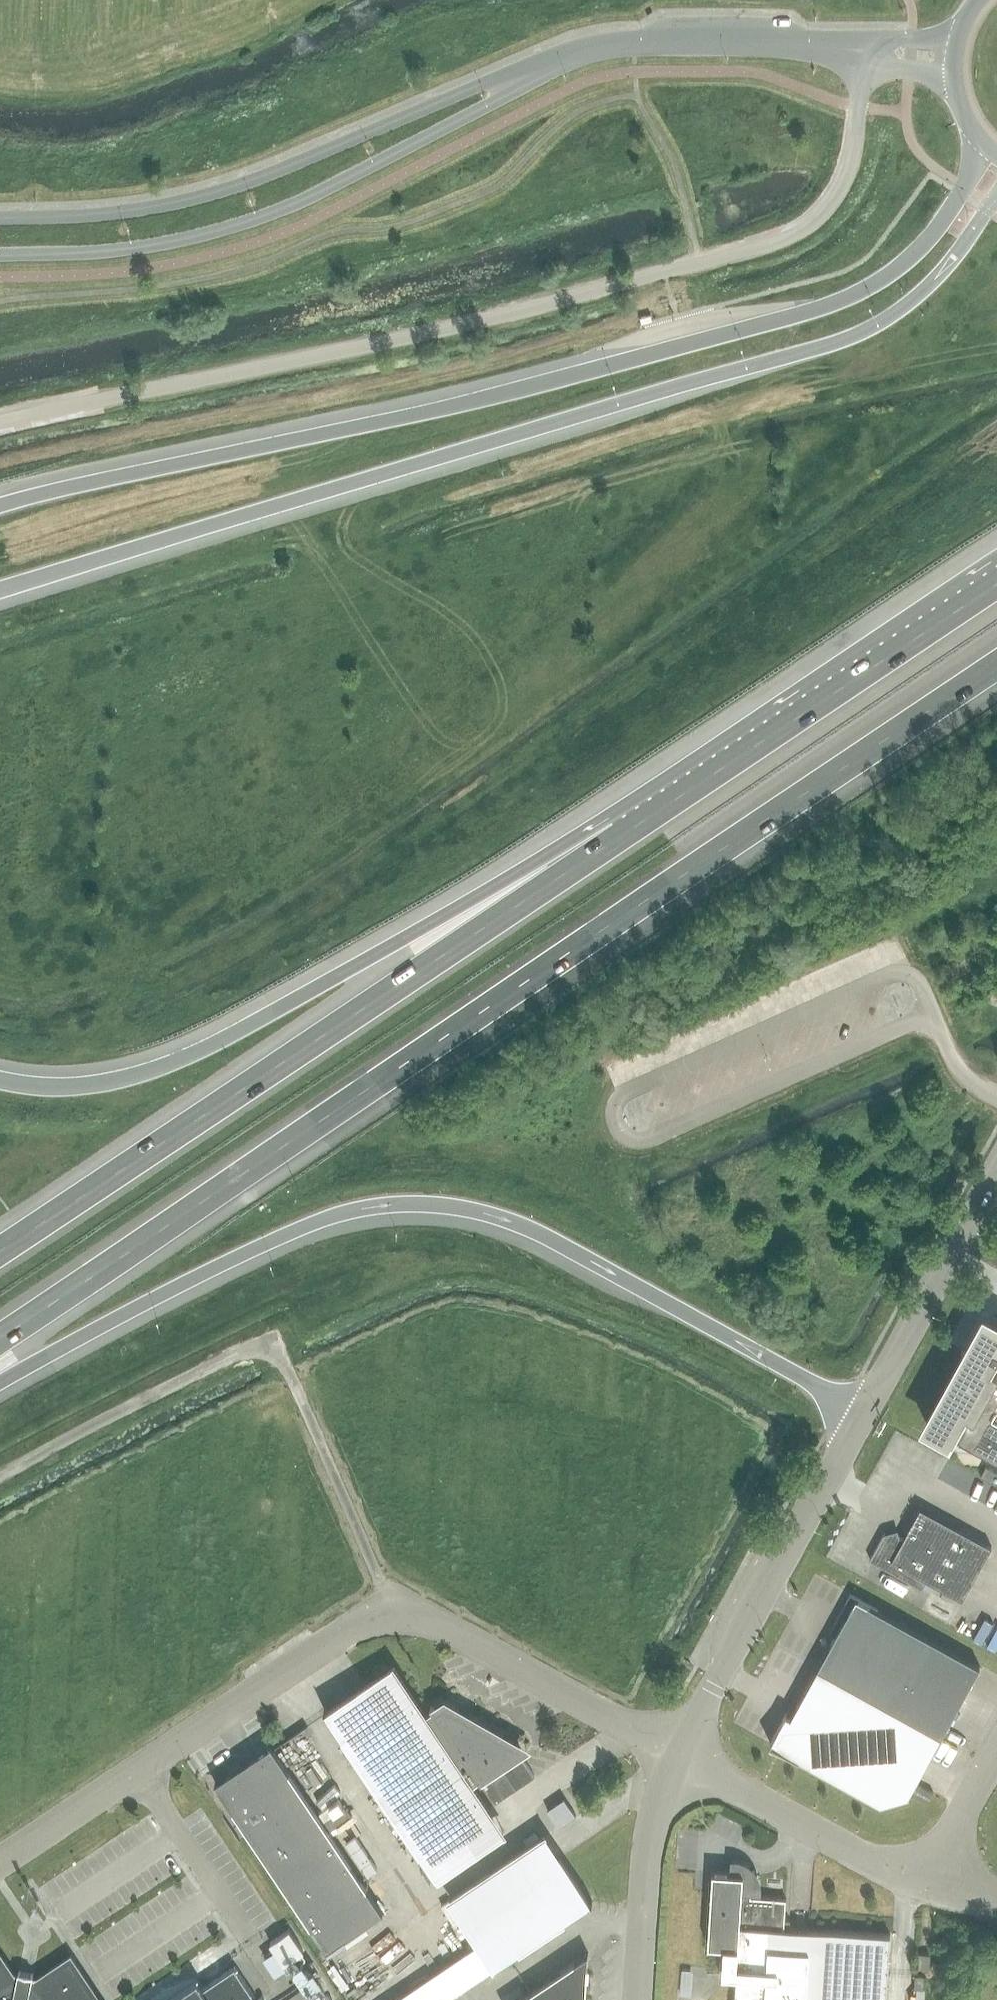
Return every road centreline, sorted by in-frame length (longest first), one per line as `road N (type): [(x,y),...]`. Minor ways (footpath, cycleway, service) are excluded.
road 1 (motorway): [(0,1339),(996,666)]
road 2 (motorway): [(0,592),(854,338),(921,294),(996,198)]
road 3 (motorway): [(987,149),(929,238),(858,295),(471,402),(0,506)]
road 4 (unclassified): [(0,423),(487,319),(778,239),(826,207),(848,168),(865,51)]
road 5 (motorway): [(0,1382),(317,1222),(417,1205),(522,1228),(863,1411)]
road 6 (motorway): [(626,833),(0,1251)]
road 7 (motorway): [(626,833),(504,880),(184,1059),(96,1084),(0,1081)]
road 8 (unclassified): [(0,255),(106,253),(191,239),(271,215),(576,54)]
road 9 (unclassified): [(576,54),(516,69),(235,188),(179,202),(0,218)]
road 10 (unclassified): [(0,1478),(232,1352),(267,1348),(287,1364),(393,1608)]
road 11 (unclassified): [(0,1863),(393,1608)]
road 12 (motorway): [(996,584),(626,833)]
road 13 (unclassified): [(673,1758),(863,1411)]
road 14 (unclassified): [(393,1608),(673,1758)]
road 15 (unclassified): [(865,51),(743,42),(617,45),(576,54)]
road 16 (unclassified): [(928,1891),(673,1758)]
road 17 (primary): [(863,1411),(996,1174)]
road 18 (unclassified): [(639,1999),(649,1830),(673,1758)]
road 19 (unclassified): [(928,1891),(996,1759)]

